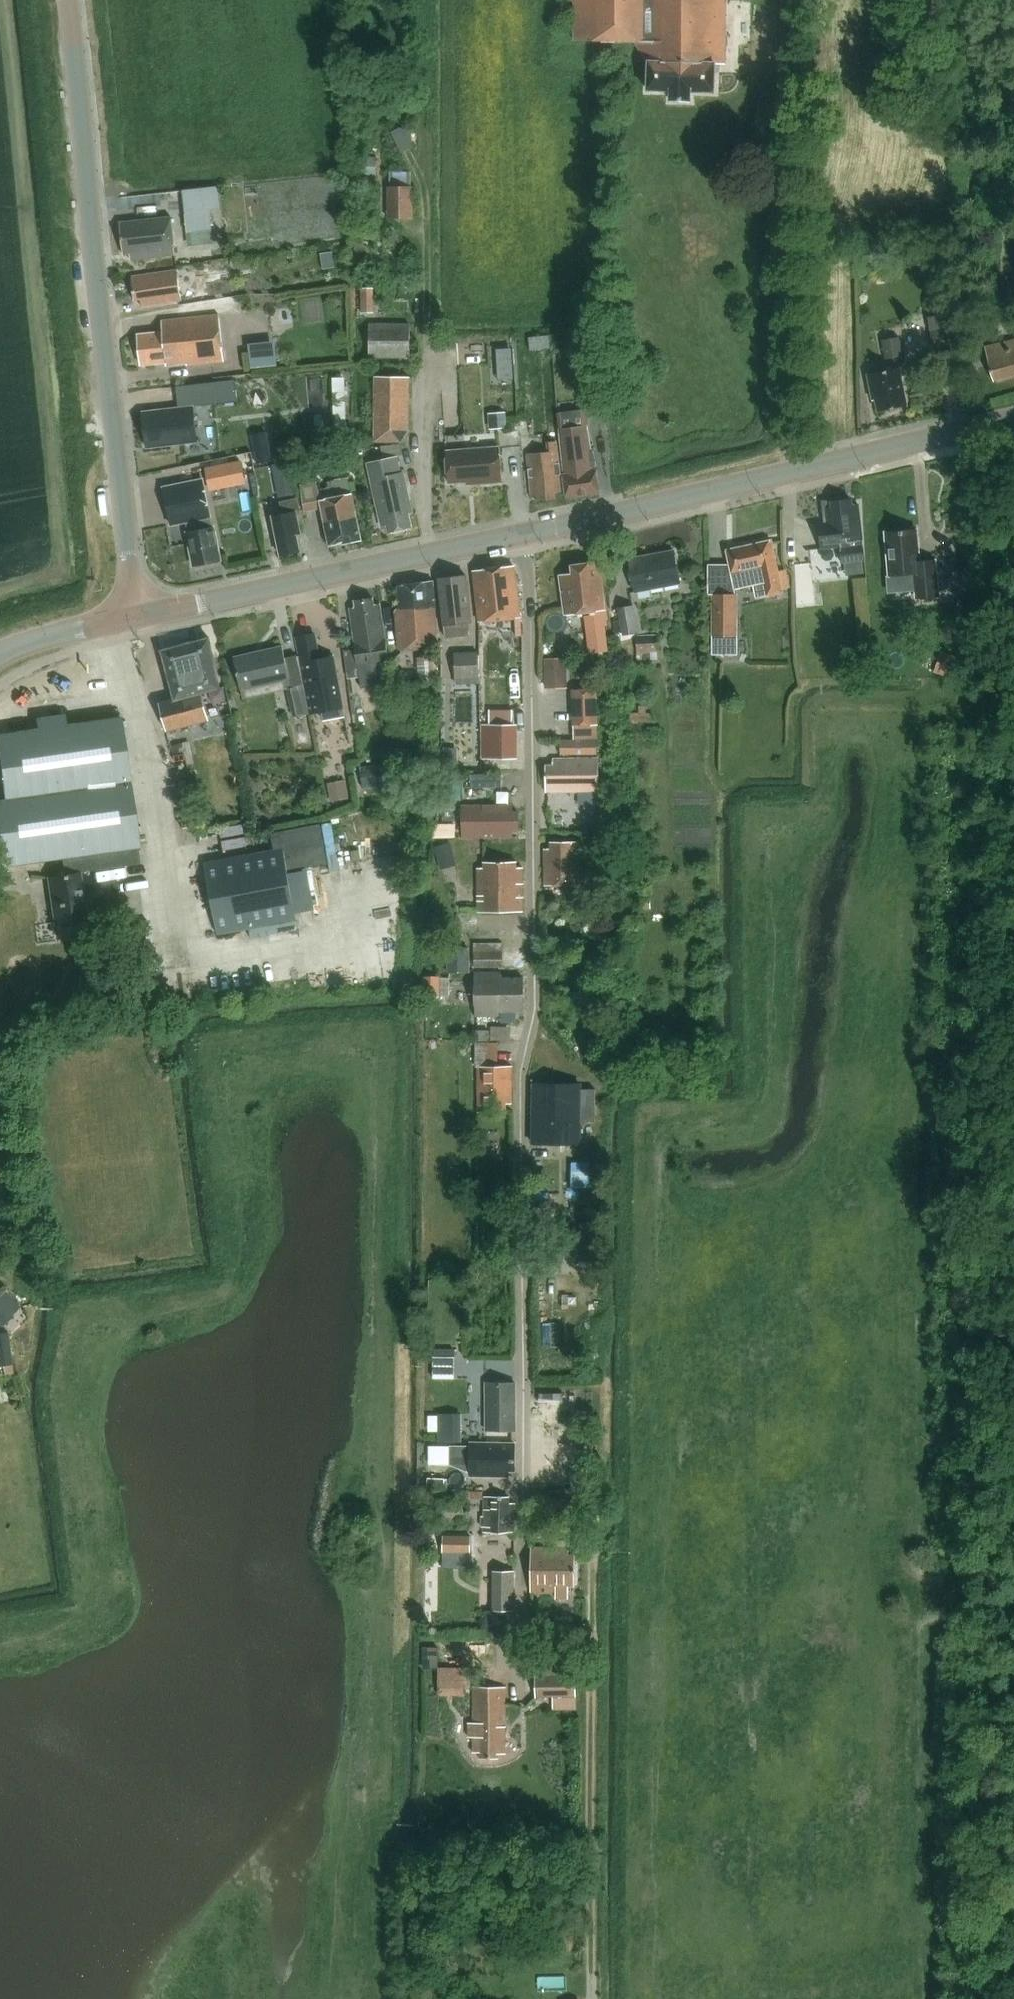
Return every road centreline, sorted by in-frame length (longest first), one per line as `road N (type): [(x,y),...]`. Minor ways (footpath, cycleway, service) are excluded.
road 1 (unclassified): [(518,1664),(518,1089),(532,1000),(521,531)]
road 2 (unclassified): [(132,612),(66,0)]
road 3 (secondary): [(521,531),(1013,417)]
road 4 (secondary): [(132,612),(521,531)]
road 5 (secondary): [(0,656),(132,612)]

